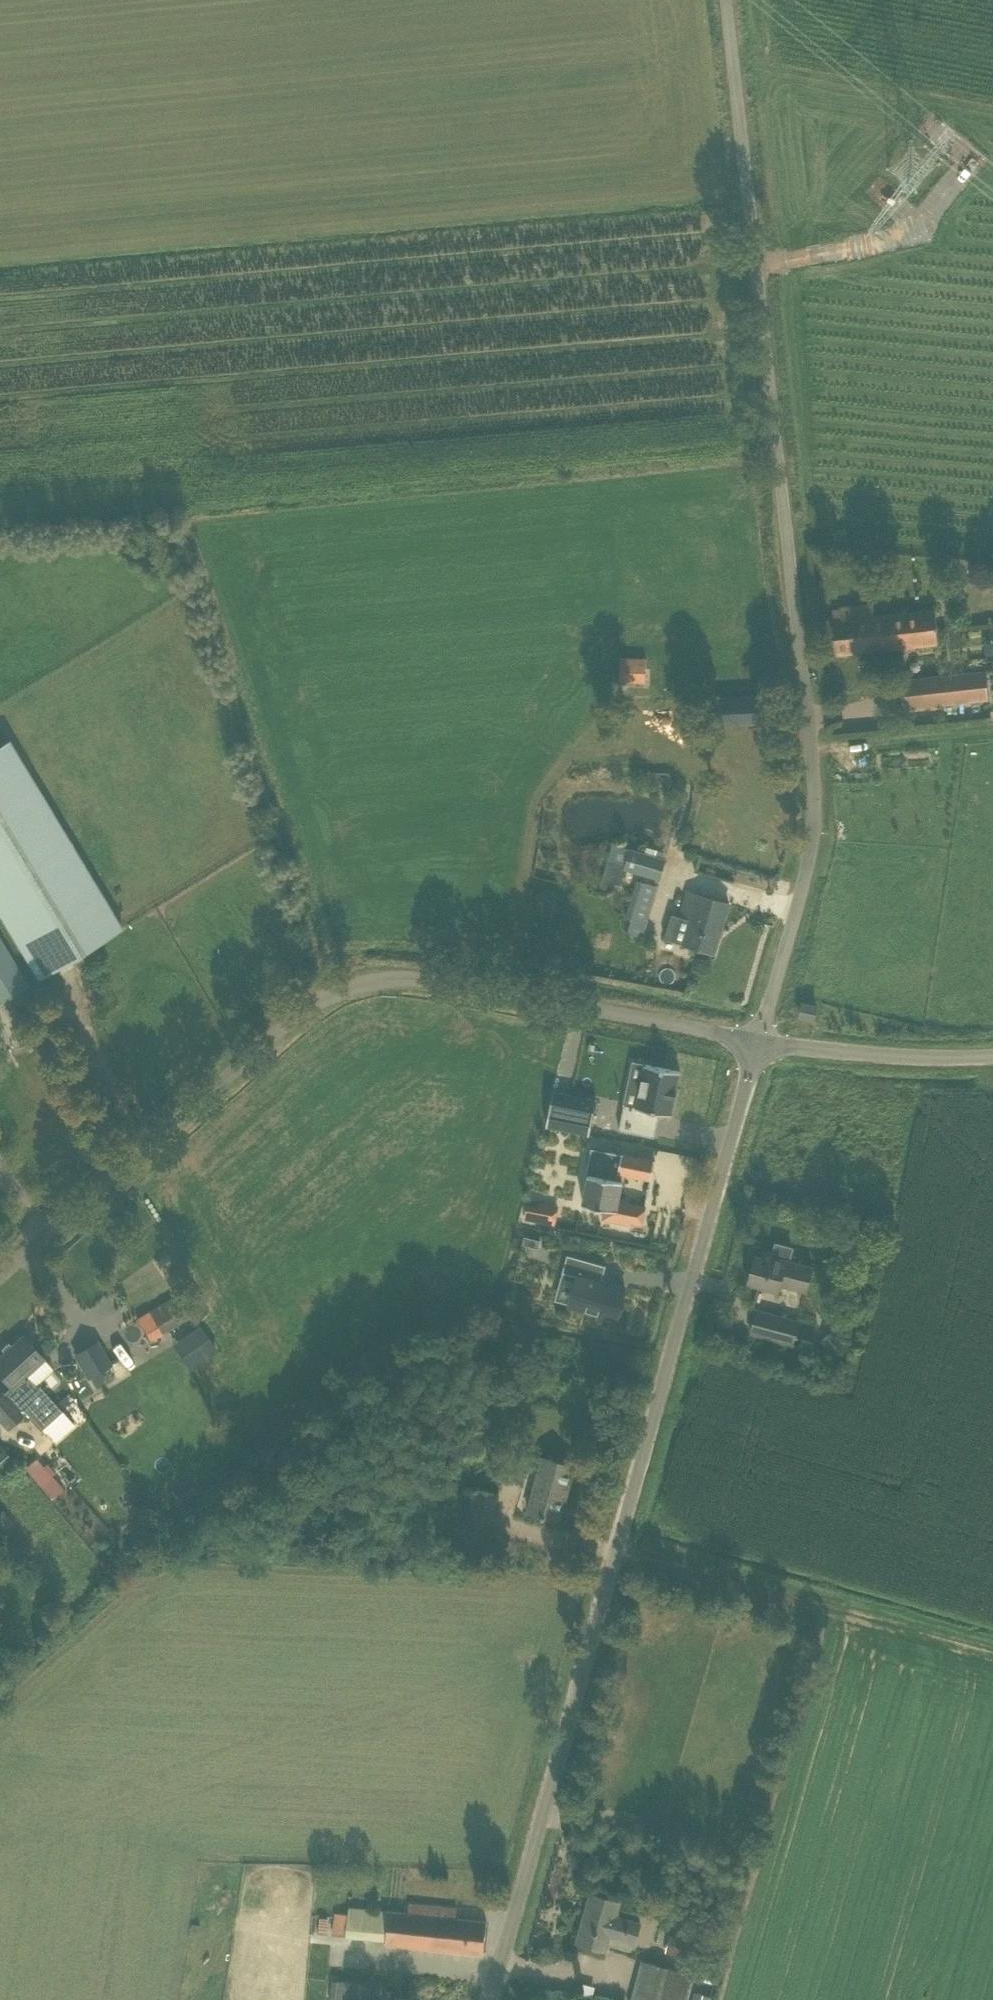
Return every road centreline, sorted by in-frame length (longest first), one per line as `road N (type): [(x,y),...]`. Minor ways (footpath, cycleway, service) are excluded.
road 1 (unclassified): [(753,1037),(802,850),(813,743),(727,0)]
road 2 (unclassified): [(486,1999),(753,1037)]
road 3 (unclassified): [(0,1280),(307,1000),(348,977),(413,968),(753,1037)]
road 4 (unclassified): [(753,1037),(890,1059),(992,1048)]

